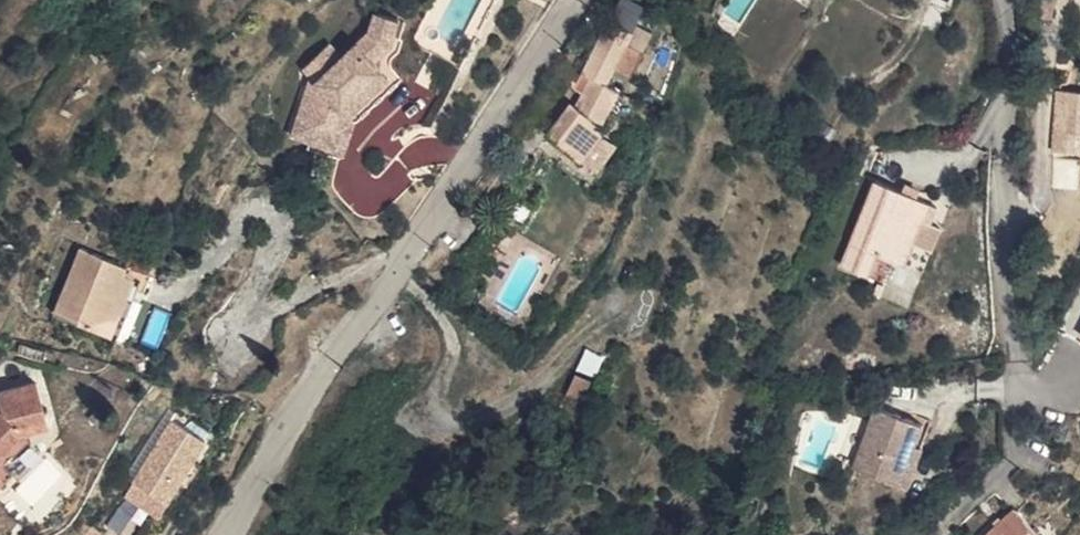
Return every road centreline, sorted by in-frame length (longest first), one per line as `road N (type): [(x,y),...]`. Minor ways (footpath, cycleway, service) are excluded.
road 1 (residential): [(228,534),(349,333),(406,263),(580,0)]
road 2 (residential): [(1006,0),(1008,321),(1025,379),(1038,387),(1079,379)]

